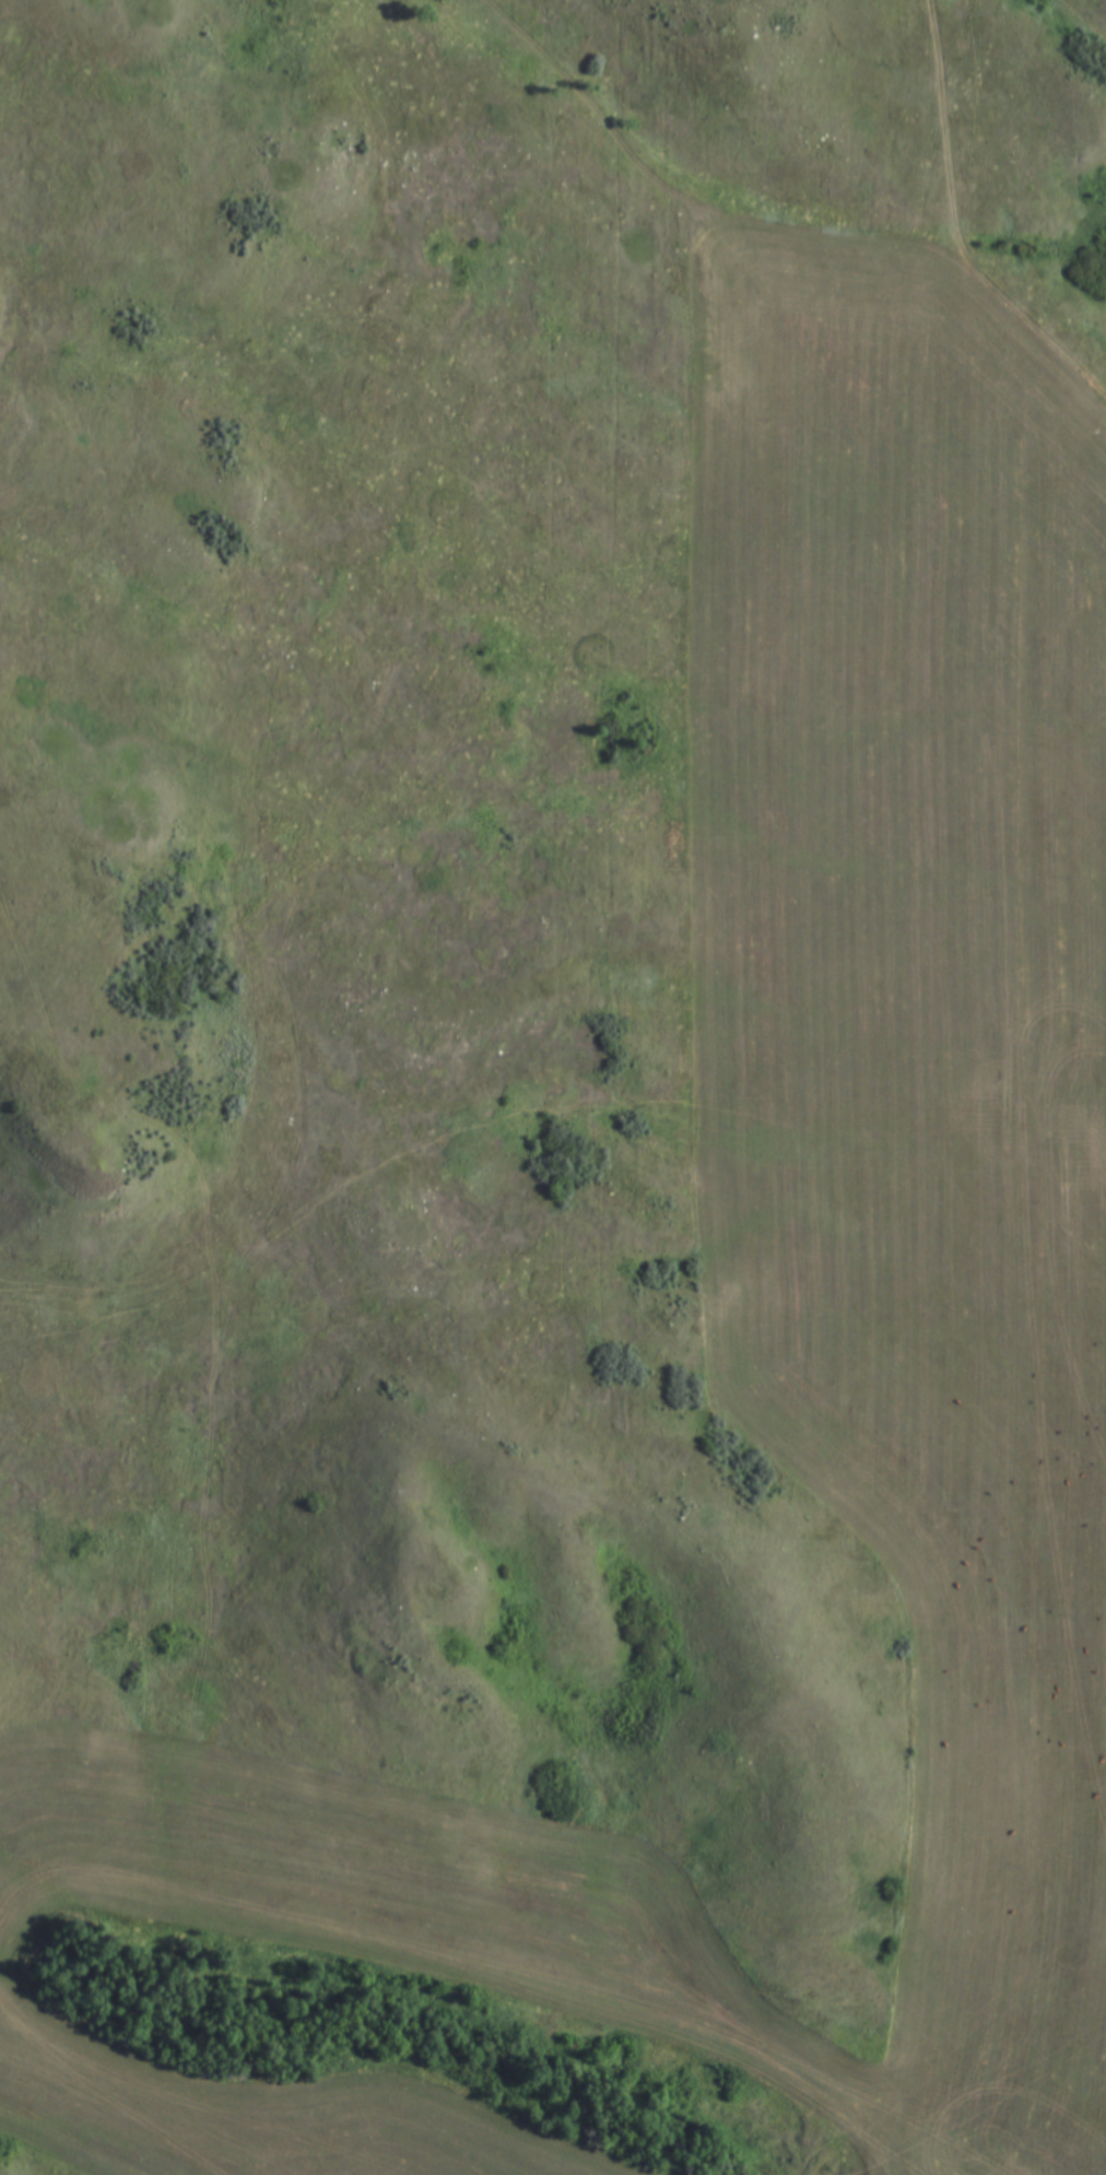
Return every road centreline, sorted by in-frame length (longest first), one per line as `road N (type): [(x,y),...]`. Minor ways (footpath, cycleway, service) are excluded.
road 1 (residential): [(1105,438),(992,320),(964,274),(929,0)]

